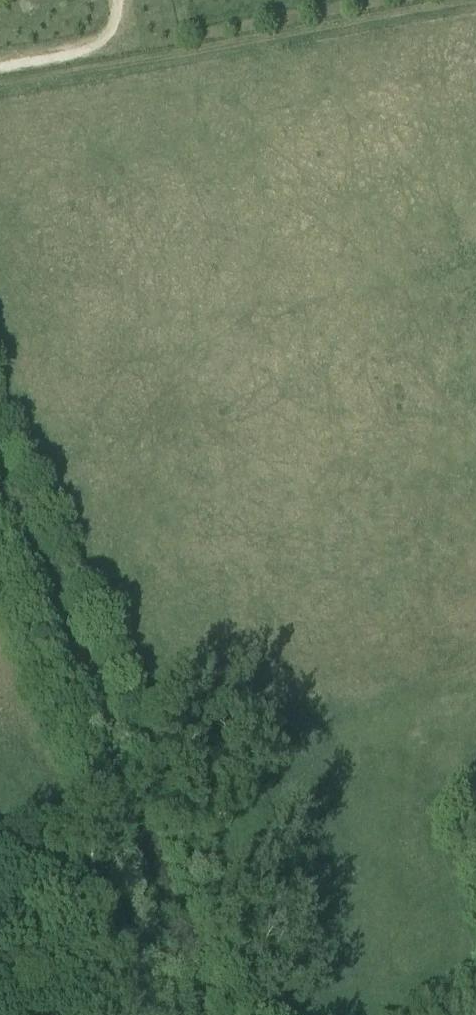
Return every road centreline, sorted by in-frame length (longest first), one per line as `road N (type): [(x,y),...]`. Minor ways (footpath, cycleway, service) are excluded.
road 1 (track): [(164,1014),(155,976),(95,850)]
road 2 (track): [(0,69),(84,50),(119,17),(116,0)]

